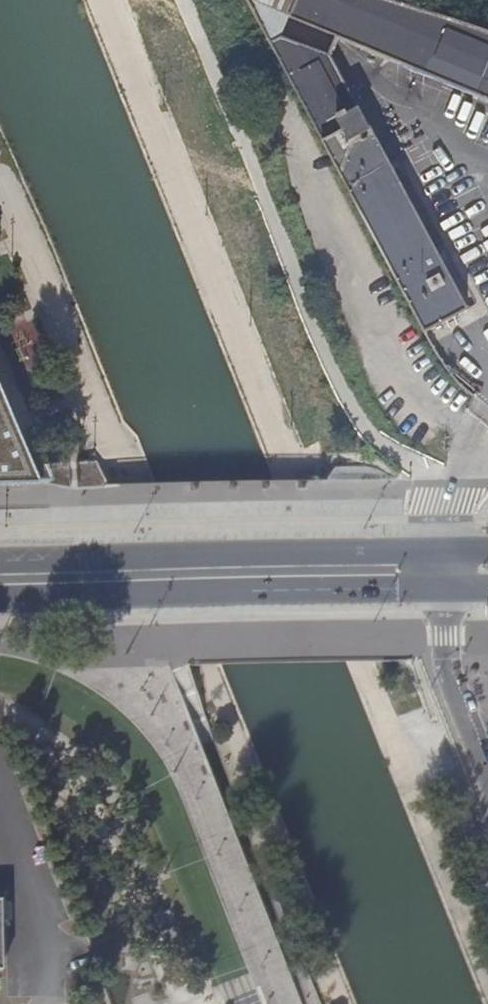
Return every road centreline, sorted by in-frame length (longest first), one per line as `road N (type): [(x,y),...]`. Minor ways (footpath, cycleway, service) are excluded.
road 1 (primary): [(0,581),(443,569)]
road 2 (residential): [(487,787),(447,681),(443,569)]

